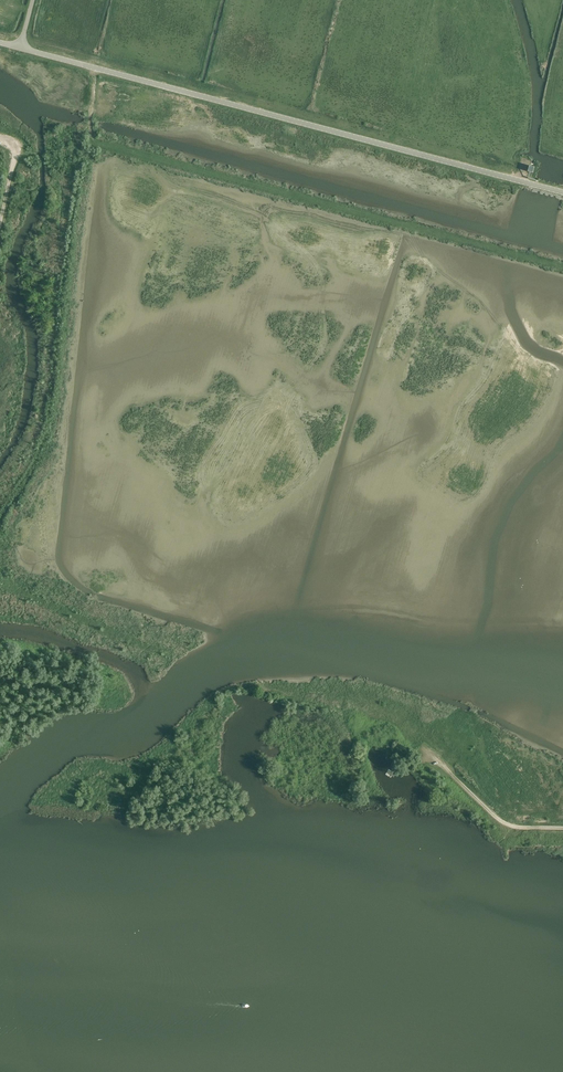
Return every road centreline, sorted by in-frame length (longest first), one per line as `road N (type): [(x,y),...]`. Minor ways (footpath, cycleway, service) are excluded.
road 1 (unclassified): [(562,192),(20,49)]
road 2 (track): [(431,753),(510,826),(562,829)]

